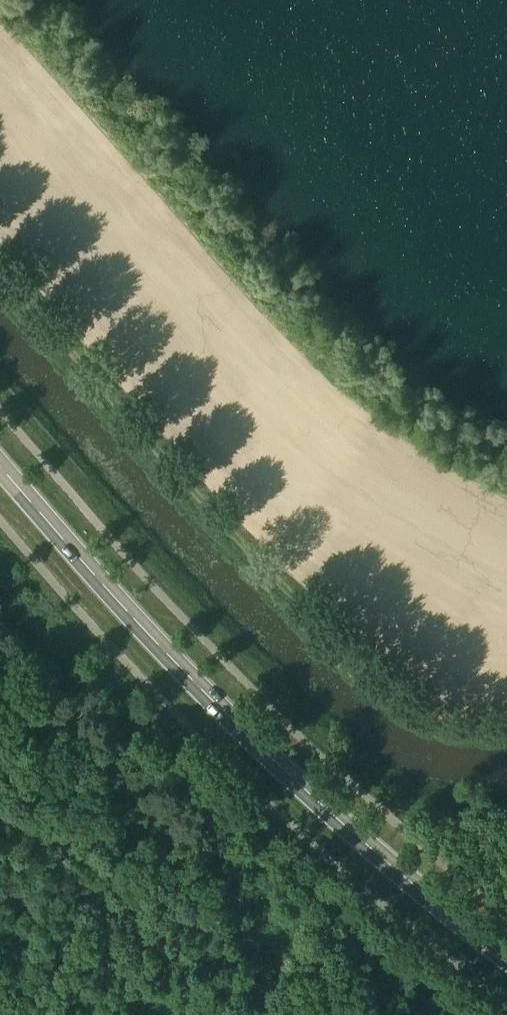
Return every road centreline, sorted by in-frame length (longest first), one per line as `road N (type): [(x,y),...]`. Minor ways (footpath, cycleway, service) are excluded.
road 1 (secondary): [(506,954),(227,717),(0,466)]

